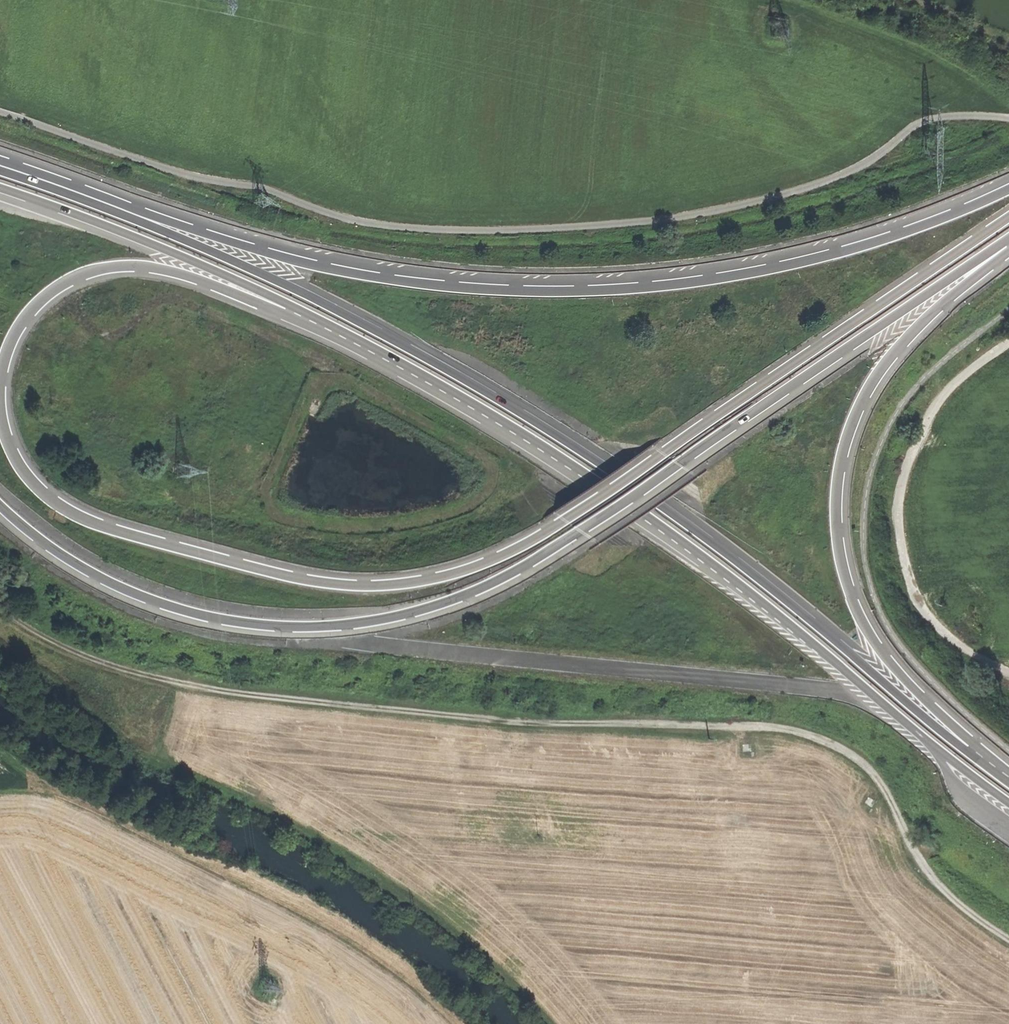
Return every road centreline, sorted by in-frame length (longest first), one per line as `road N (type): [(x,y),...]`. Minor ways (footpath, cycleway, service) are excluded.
road 1 (trunk): [(1008,218),(526,544),(426,580),(326,583),(108,529),(65,511),(21,470),(0,404)]
road 2 (trunk): [(986,760),(709,542),(504,403),(286,285),(0,168)]
road 3 (trunk): [(0,508),(71,563),(176,608),(309,628),(401,616),(504,580),(539,558),(1008,243)]
road 4 (track): [(1008,934),(919,866),(891,792),(845,744),(814,728),(188,687),(42,632),(0,590)]
road 5 (trunk): [(1008,186),(847,249),(762,269),(607,290),(513,291),(390,281),(262,252),(0,163)]
road 6 (trunk): [(330,326),(524,434),(659,524),(1008,800)]
road 7 (trunk): [(986,760),(869,631),(842,555),(839,500),(846,446),(880,375),(1008,249)]
road 8 (track): [(1008,338),(930,416),(909,469),(904,535),(936,613),(1008,672)]
road 9 (trunk): [(0,386),(12,341),(38,302),(85,272),(111,267),(175,272),(330,326)]
road 10 (trunk): [(0,188),(201,265),(330,326)]

